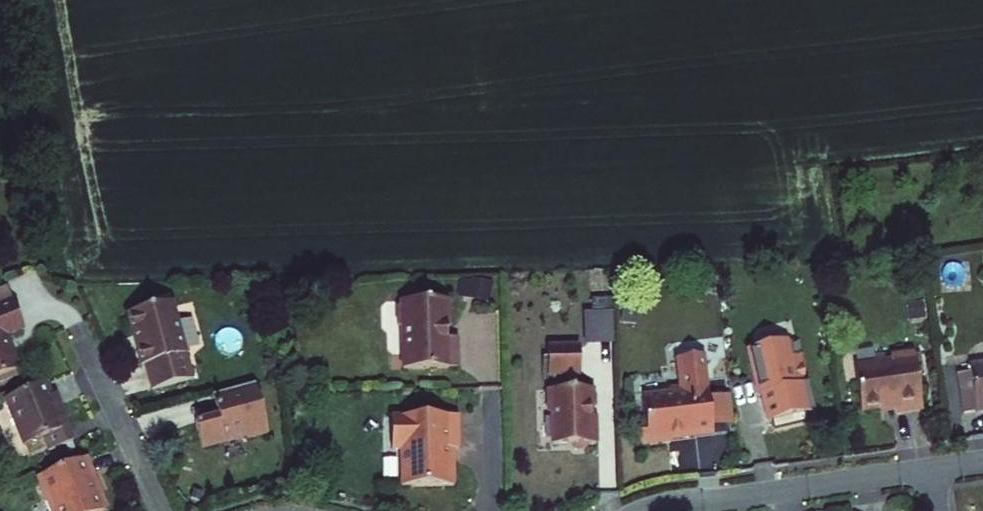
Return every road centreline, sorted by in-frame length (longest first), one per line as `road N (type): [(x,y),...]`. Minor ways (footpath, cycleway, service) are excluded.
road 1 (residential): [(931,468),(654,510)]
road 2 (residential): [(490,510),(489,384)]

